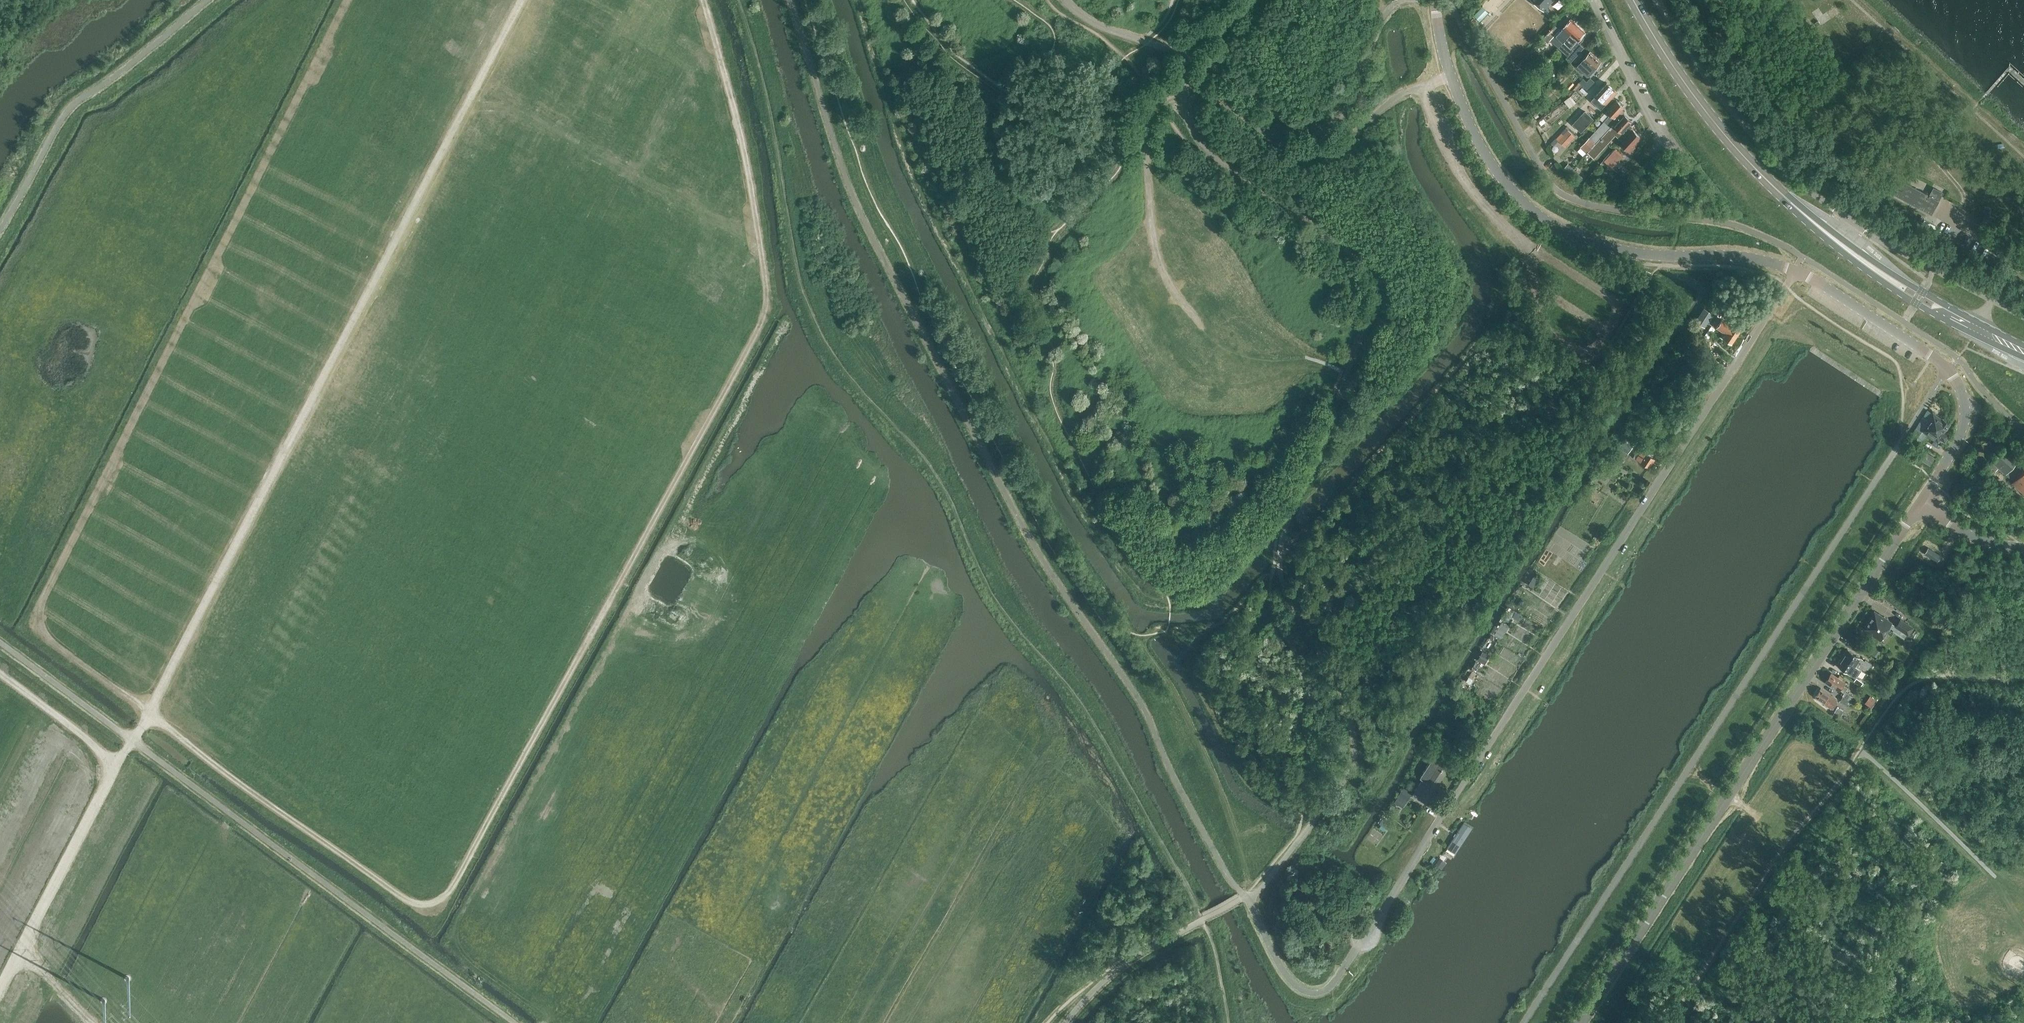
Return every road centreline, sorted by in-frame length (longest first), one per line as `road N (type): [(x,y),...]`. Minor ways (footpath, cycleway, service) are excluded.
road 1 (track): [(703,0),(747,163),(765,309),(455,883),(430,905),(393,890),(230,776),(57,646),(41,619),(55,574),(347,0)]
road 2 (track): [(1379,0),(1403,162),(1460,260),(1463,308),(1451,336),(1220,590),(1179,605),(1139,591),(1080,505),(916,178),(857,0)]
road 3 (track): [(117,766),(522,0)]
road 4 (unclassified): [(1367,938),(1796,270)]
road 5 (tertiary): [(1581,1022),(1921,501)]
road 6 (primary): [(2023,351),(1904,288),(1792,203),(1716,124),(1633,0)]
road 7 (unclassified): [(1796,270),(1743,257),(1621,251),(1549,223),(1512,190),(1473,132),(1445,61),(1435,0)]
road 8 (track): [(0,988),(117,766),(0,673)]
road 9 (unclassified): [(1921,501),(1963,429),(1955,379),(1796,270)]
road 10 (track): [(1837,11),(1894,88),(1908,132),(1961,190),(1952,225)]

